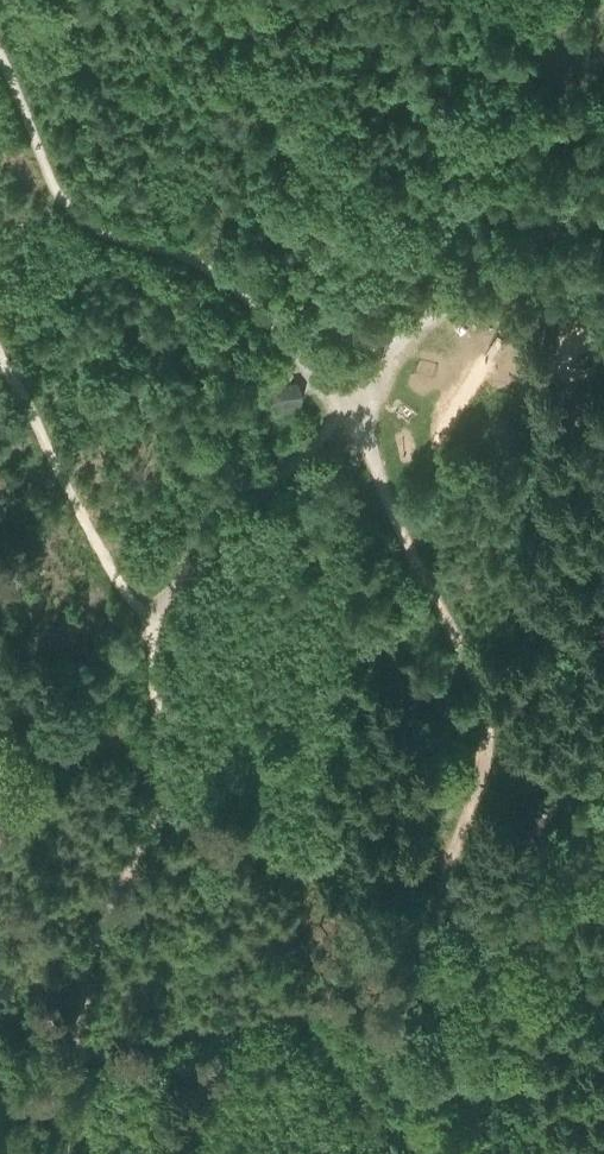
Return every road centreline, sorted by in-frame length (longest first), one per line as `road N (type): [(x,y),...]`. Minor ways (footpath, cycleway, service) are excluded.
road 1 (track): [(482,1153),(438,1065),(424,1011),(427,963),(488,745),(487,713),(346,416)]
road 2 (track): [(0,58),(50,184),(68,209),(107,237),(217,278),(267,321),(346,416)]
road 3 (track): [(346,416),(371,366),(390,349),(603,208)]
road 4 (track): [(346,416),(217,536),(149,621)]

